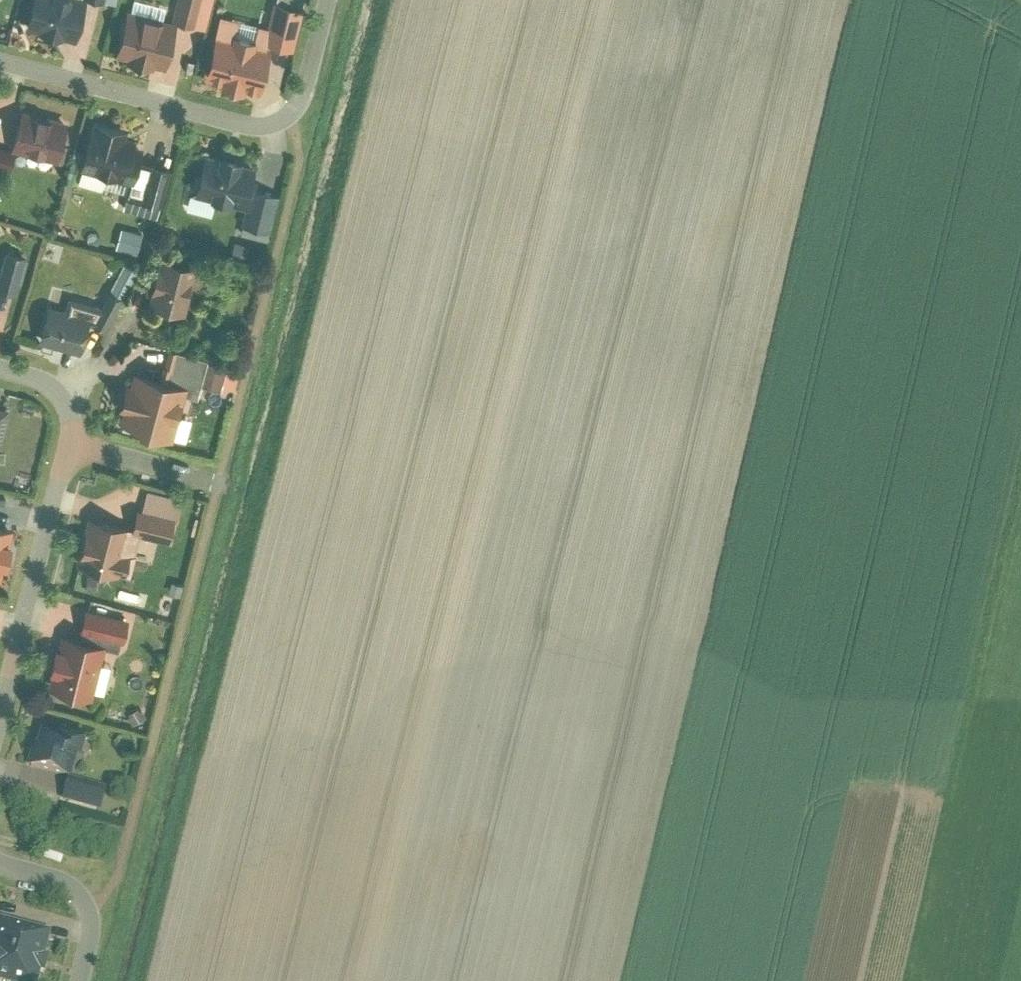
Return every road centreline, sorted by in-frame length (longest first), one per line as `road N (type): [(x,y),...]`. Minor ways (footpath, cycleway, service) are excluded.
road 1 (residential): [(0,64),(238,121),(280,116),(299,90),(321,0)]
road 2 (residential): [(0,688),(64,445),(63,408),(39,381),(0,367)]
road 3 (residential): [(77,980),(87,943),(81,908),(0,866)]

